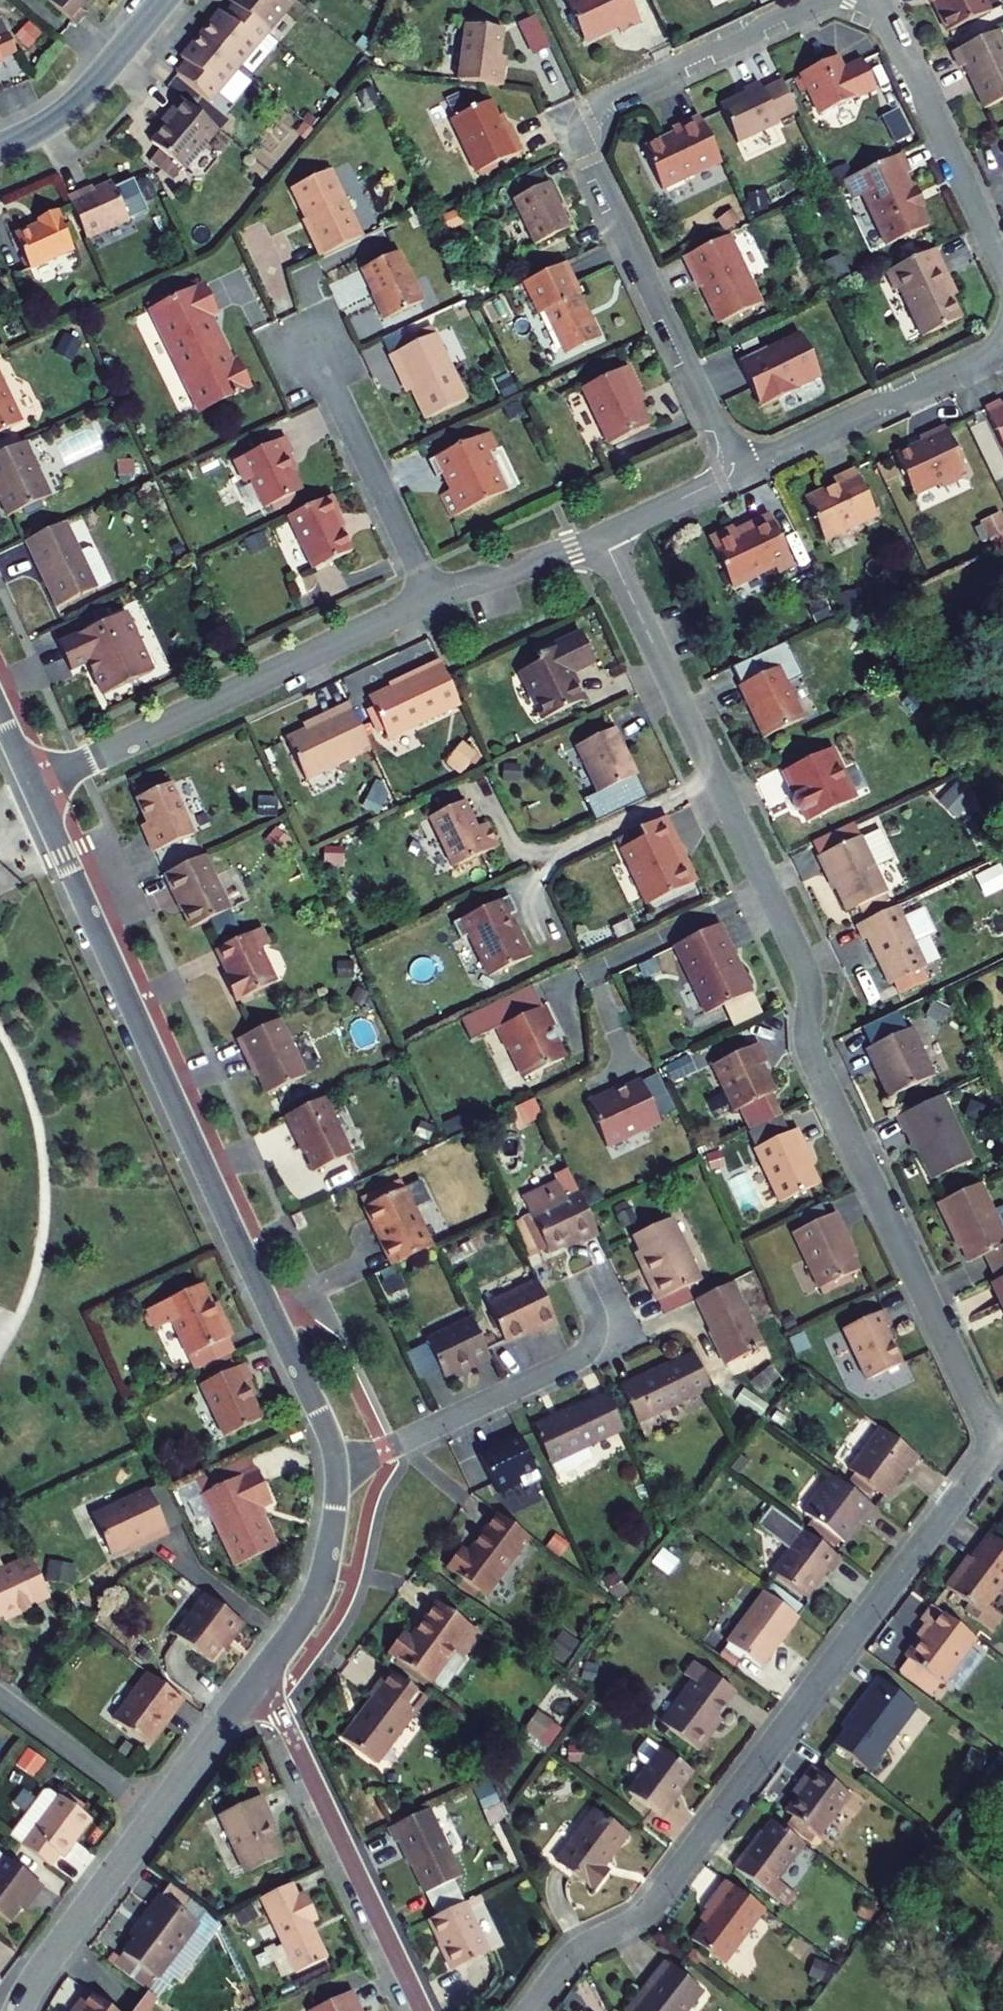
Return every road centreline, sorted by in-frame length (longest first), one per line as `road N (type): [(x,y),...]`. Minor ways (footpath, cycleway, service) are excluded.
road 1 (residential): [(996,1443),(813,1060),(806,974),(604,537)]
road 2 (residential): [(265,1670),(324,1580),(339,1511),(337,1443),(34,785)]
road 3 (residential): [(530,2010),(574,1950),(653,1902),(996,1443)]
road 4 (residential): [(740,471),(585,133),(600,104),(820,0)]
road 5 (residential): [(34,785),(437,596)]
road 6 (residential): [(423,2010),(265,1670)]
road 7 (residential): [(1002,337),(740,471)]
road 8 (residential): [(880,0),(1002,263)]
road 9 (residential): [(437,596),(312,350)]
road 10 (residential): [(16,2010),(38,1969),(158,1812)]
road 11 (residential): [(0,148),(75,101),(163,0)]
road 12 (residential): [(0,1695),(158,1812)]
road 13 (residential): [(158,1812),(265,1670)]
road 14 (residential): [(437,596),(604,537)]
road 15 (residential): [(604,537),(740,471)]

